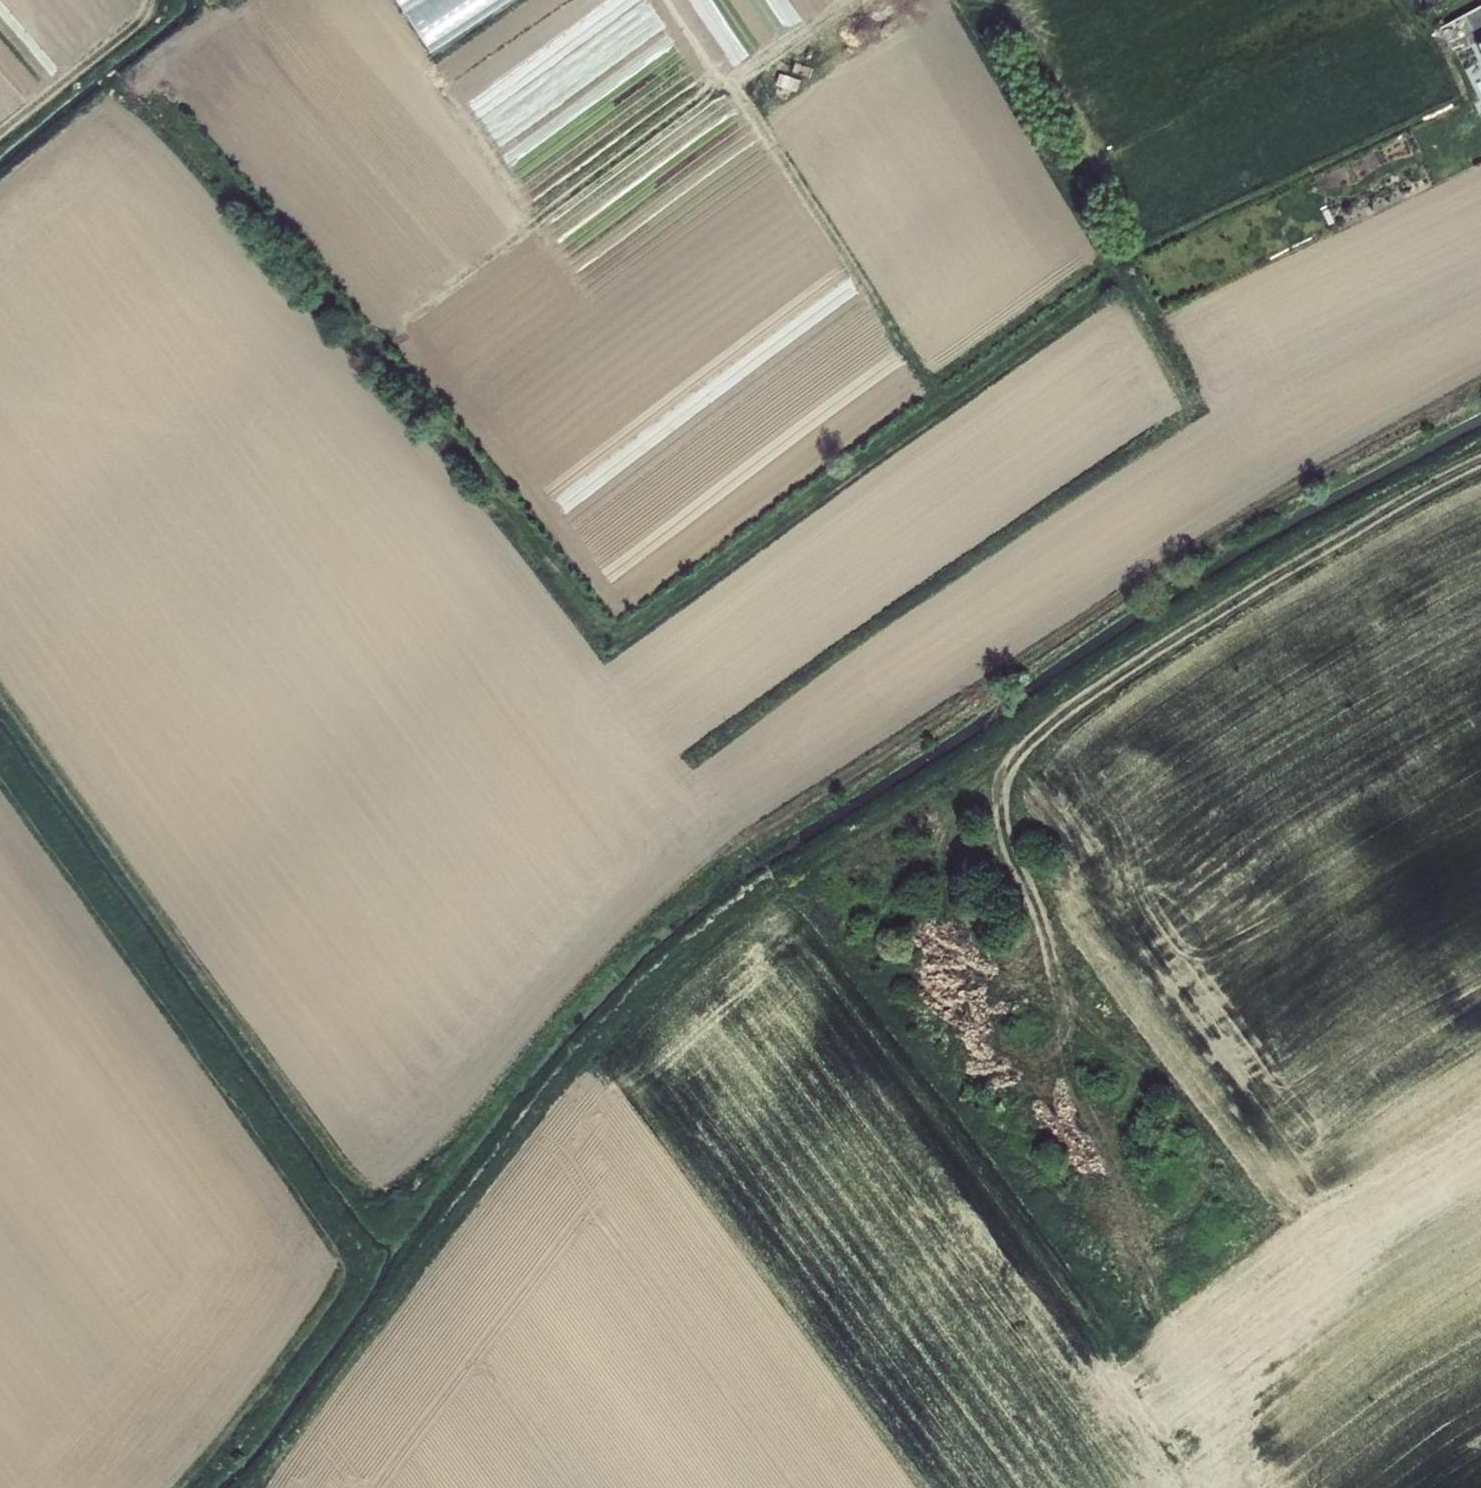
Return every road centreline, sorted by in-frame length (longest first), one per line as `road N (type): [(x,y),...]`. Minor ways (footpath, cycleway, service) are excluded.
road 1 (track): [(0,728),(367,1235),(364,1276),(187,1487)]
road 2 (track): [(0,133),(150,10),(152,0)]

